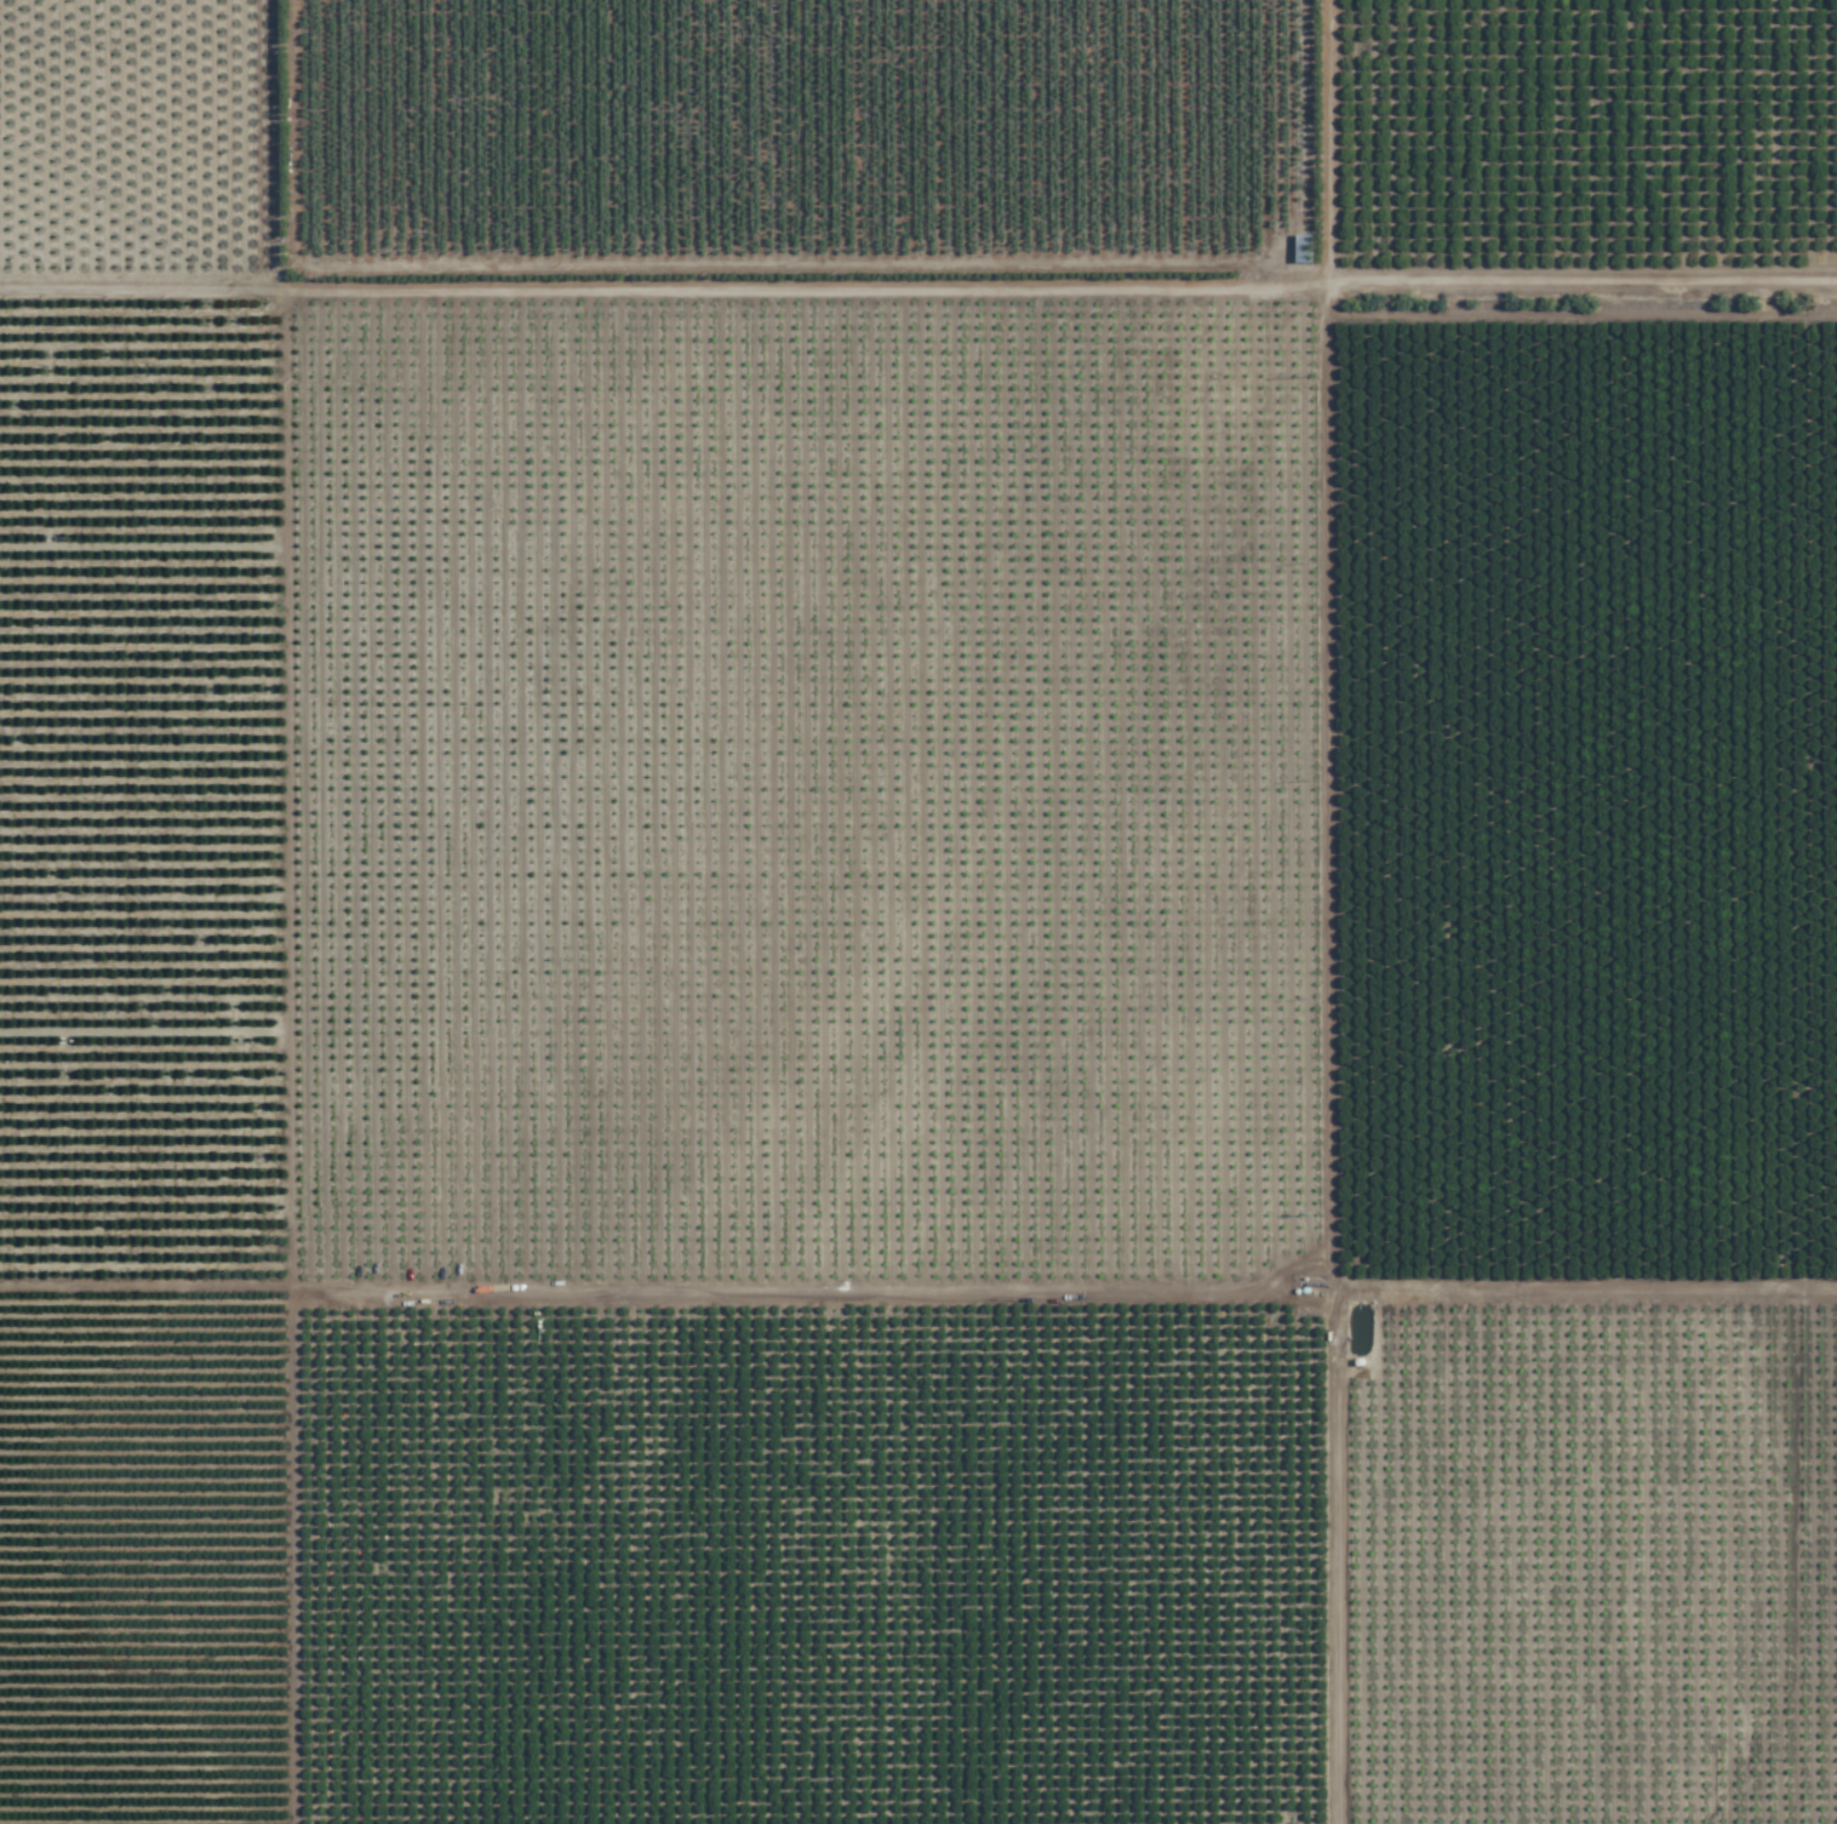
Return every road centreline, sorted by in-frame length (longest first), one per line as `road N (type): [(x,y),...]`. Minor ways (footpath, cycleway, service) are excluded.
road 1 (track): [(1343,1823),(1330,0)]
road 2 (track): [(1836,280),(1332,280)]

